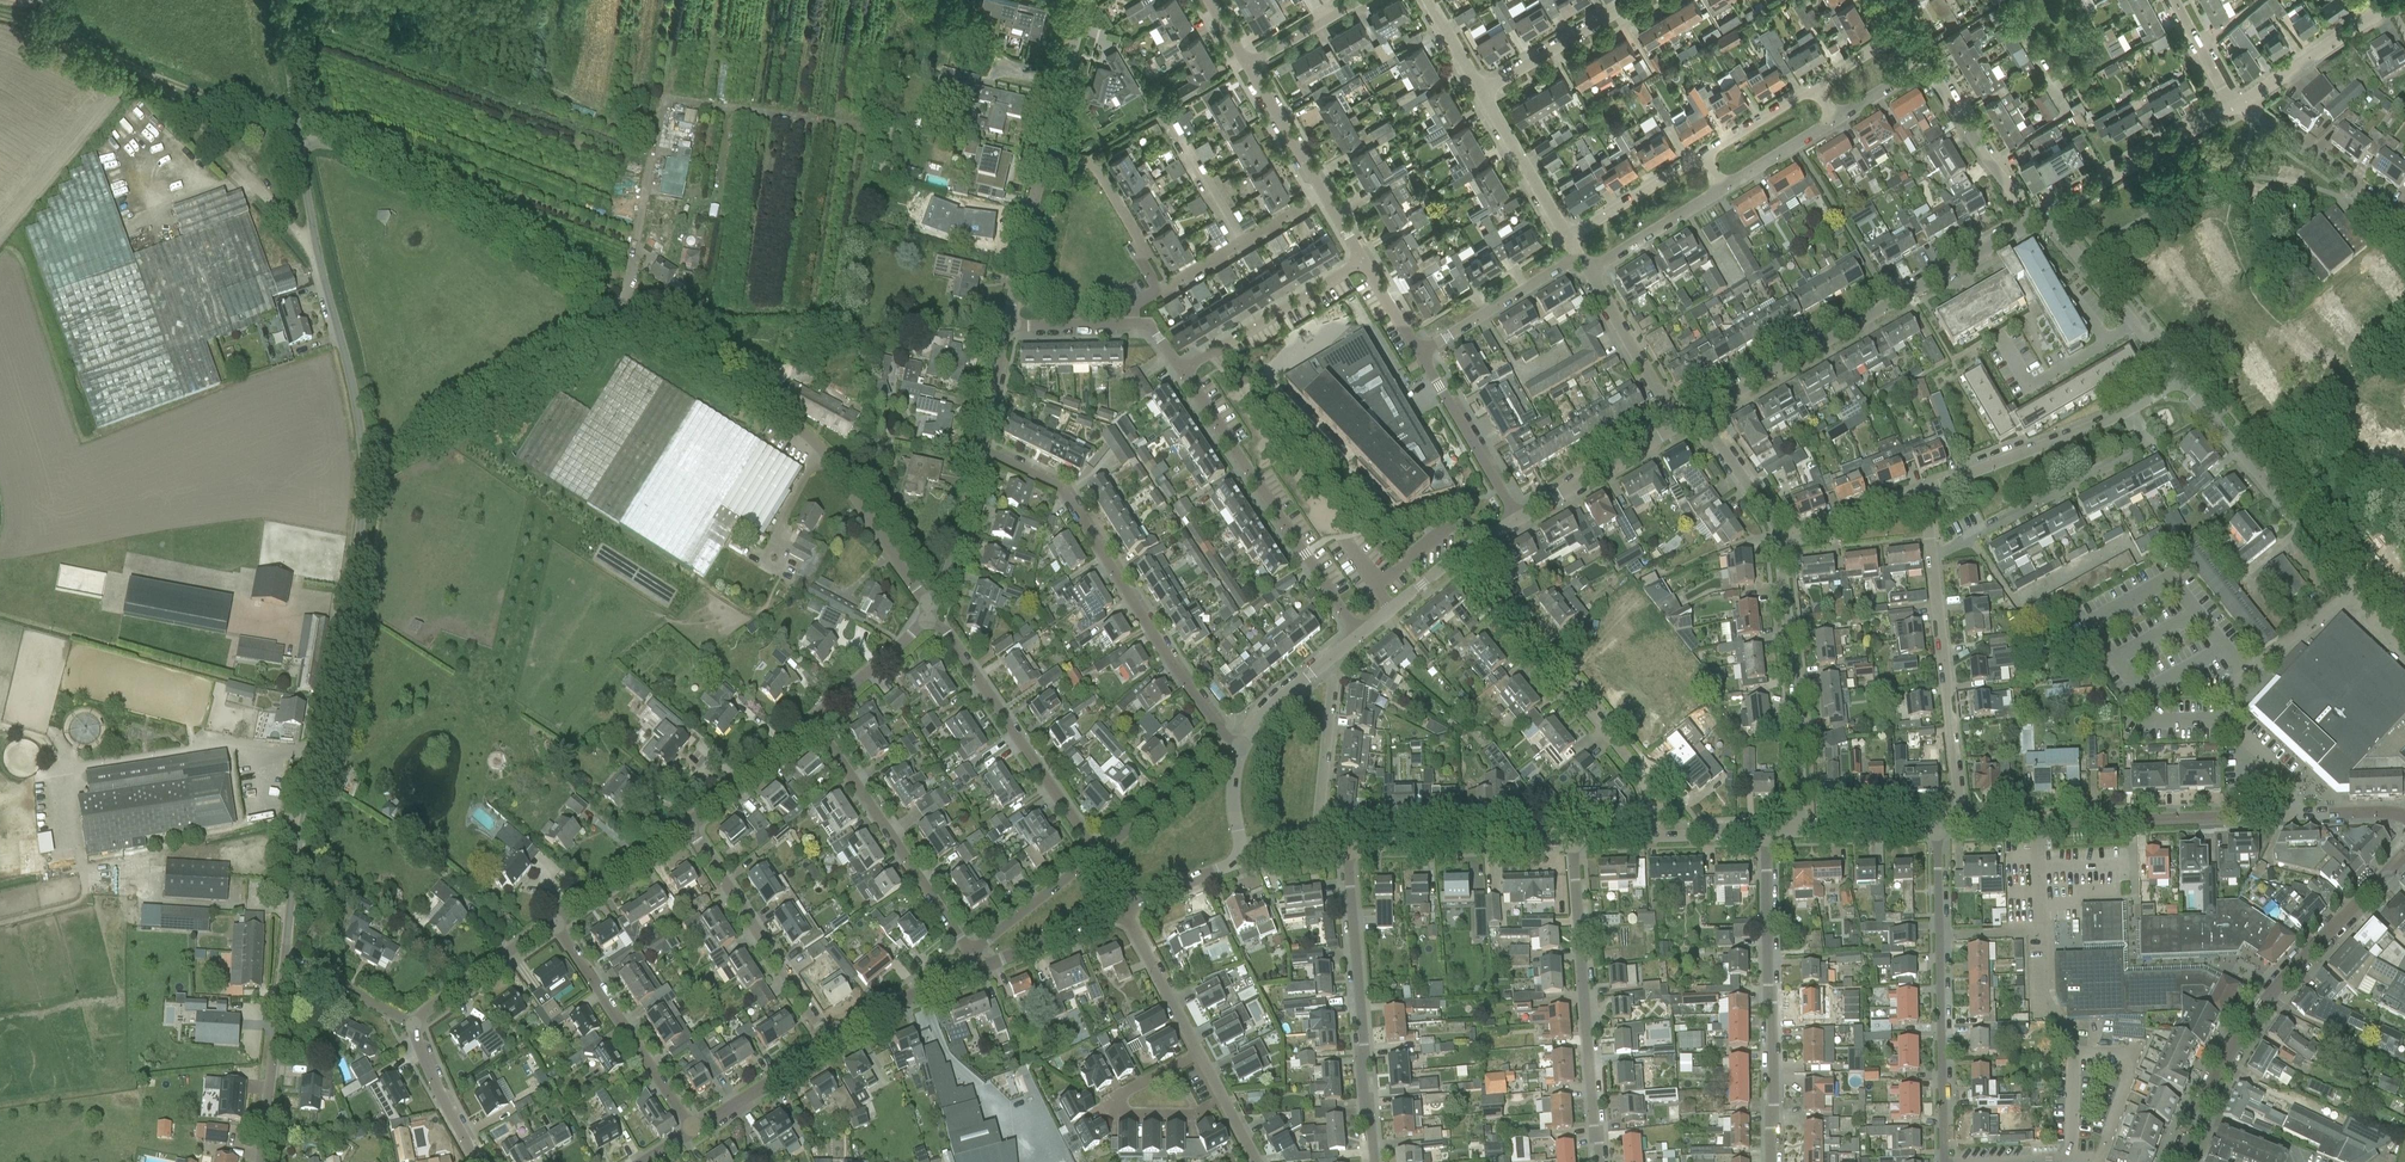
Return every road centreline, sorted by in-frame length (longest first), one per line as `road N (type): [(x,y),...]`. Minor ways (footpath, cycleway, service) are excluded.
road 1 (residential): [(260,1161),(365,471),(299,133)]
road 2 (residential): [(299,133),(432,189),(800,431),(835,468),(930,610)]
road 3 (residential): [(2180,378),(2353,587),(2242,674),(2227,698),(2229,718),(2295,784),(2296,812)]
road 4 (residential): [(978,450),(1061,489),(1189,688),(1225,738),(1243,747)]
road 5 (residential): [(1697,419),(2041,215)]
road 6 (tertiary): [(2180,1161),(2208,1093),(2274,987),(2404,848)]
road 7 (residential): [(1458,555),(1643,779),(1652,836)]
road 8 (residential): [(1963,826),(2296,812)]
road 9 (residential): [(1943,1161),(1936,828)]
road 10 (residential): [(1771,1161),(1766,834)]
road 11 (residential): [(476,1161),(424,1063),(415,1027),(428,1008),(553,921)]
road 12 (residential): [(1599,1161),(1573,840)]
road 13 (residential): [(1358,637),(1181,371)]
road 14 (residential): [(1373,1161),(1346,847)]
road 15 (track): [(365,471),(607,332),(619,317)]
road 16 (residential): [(924,619),(946,633),(1097,854)]
road 17 (track): [(295,120),(152,76),(43,15),(47,0)]
road 18 (residential): [(1780,544),(1801,832)]
road 19 (residential): [(970,952),(811,720)]
road 20 (residential): [(1931,555),(2145,445),(2128,413)]
road 21 (residential): [(1963,826),(1931,555)]
road 22 (residential): [(829,1043),(686,824)]
road 23 (track): [(322,265),(152,76)]
road 24 (residential): [(695,1127),(553,921)]
road 25 (residential): [(1346,847),(1573,840)]
road 26 (residential): [(2041,215),(2234,105)]
road 27 (residential): [(2128,413),(1924,495)]
road 28 (residential): [(2041,215),(2180,378)]
road 29 (residential): [(1181,371),(1363,261)]
road 30 (residential): [(1197,1053),(1121,1091),(1121,1112),(1195,1113),(1221,1098)]
road 31 (residential): [(2234,105),(2404,226)]
road 32 (residential): [(2234,105),(2402,0)]
road 33 (residential): [(1339,653),(1314,848)]
road 34 (residential): [(1417,351),(1516,519)]
road 35 (residential): [(1157,291),(1140,238),(1098,165),(1045,152)]
road 36 (residential): [(1157,291),(1324,192)]
road 37 (residential): [(1417,351),(1577,254)]
road 38 (residential): [(1516,519),(1679,428)]
road 39 (residential): [(2041,215),(1989,162),(1932,66)]
road 40 (residential): [(1679,428),(1588,273)]
road 41 (residential): [(1006,326),(1045,152)]
road 42 (residential): [(1481,90),(1634,0)]
road 43 (residential): [(1567,237),(1481,90)]
road 44 (residential): [(930,610),(959,540),(978,450)]
road 45 (residential): [(976,965),(829,1043)]
road 46 (residential): [(553,921),(686,824)]
road 47 (residential): [(686,824),(811,720)]
road 48 (residential): [(1704,153),(1567,237)]
road 49 (residential): [(970,952),(1097,854)]
road 50 (residential): [(1197,1053),(1123,911)]
road 51 (residential): [(1588,273),(1725,191)]
road 52 (residential): [(829,1043),(695,1127)]
road 53 (residential): [(1045,152),(1084,0)]
road 54 (residential): [(976,965),(1123,911)]
road 55 (residential): [(1924,495),(1780,544)]
road 56 (residential): [(811,720),(924,619)]
road 57 (residential): [(1697,419),(1780,544)]
road 58 (residential): [(1248,64),(1324,192)]
road 59 (residential): [(1243,747),(1273,704),(1339,653)]
road 60 (residential): [(1801,832),(1936,828)]
road 61 (residential): [(1097,854),(1203,771)]
road 62 (unclassified): [(299,133),(284,0)]
road 63 (residential): [(1725,191),(1838,122)]
road 64 (residential): [(1817,86),(1704,153)]
road 65 (residential): [(1123,911),(1244,860)]
road 66 (residential): [(1248,64),(1361,0)]
road 67 (residential): [(1358,637),(1458,555)]
road 68 (residential): [(978,450),(1006,326)]
road 69 (residential): [(1006,326),(1130,324)]
road 70 (residential): [(2172,0),(2234,105)]

